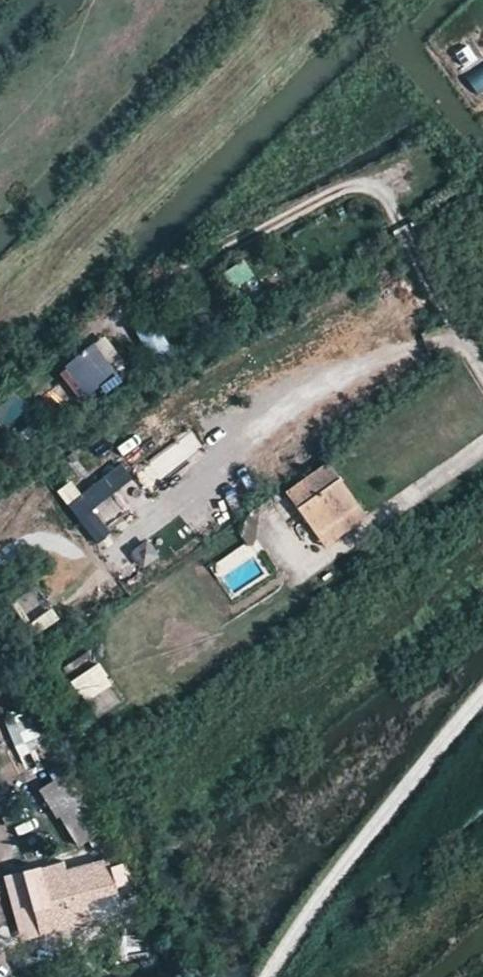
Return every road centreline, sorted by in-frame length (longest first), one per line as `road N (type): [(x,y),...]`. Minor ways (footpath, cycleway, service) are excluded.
road 1 (track): [(269,976),(482,697)]

